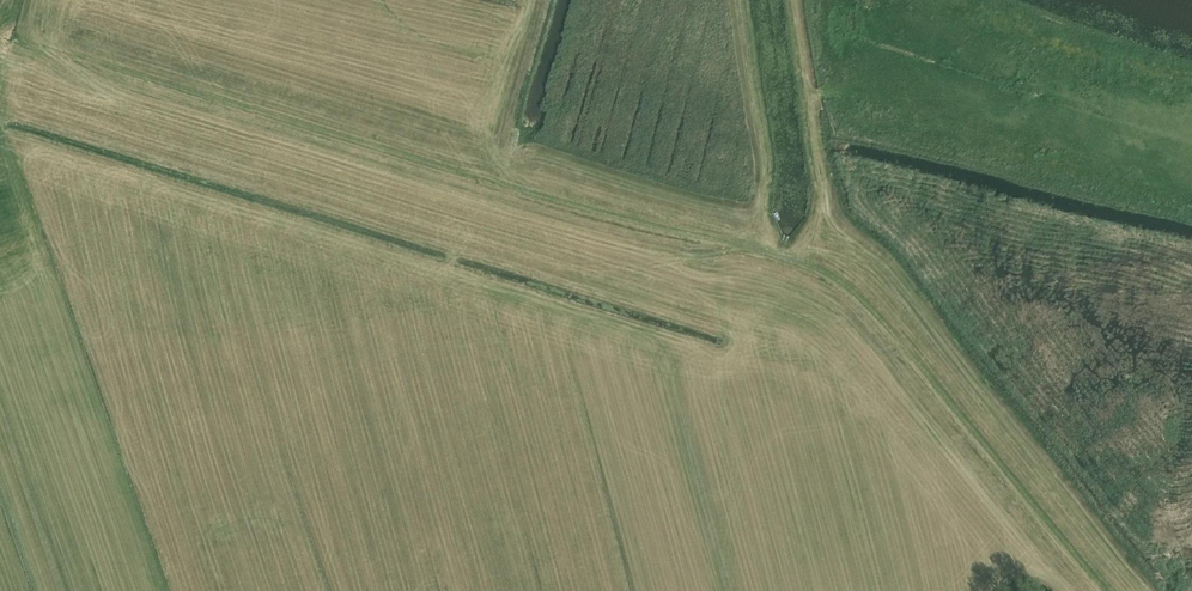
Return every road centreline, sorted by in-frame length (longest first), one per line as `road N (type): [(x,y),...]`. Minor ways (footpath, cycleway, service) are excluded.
road 1 (track): [(1103,590),(873,310),(810,266),(0,32)]

